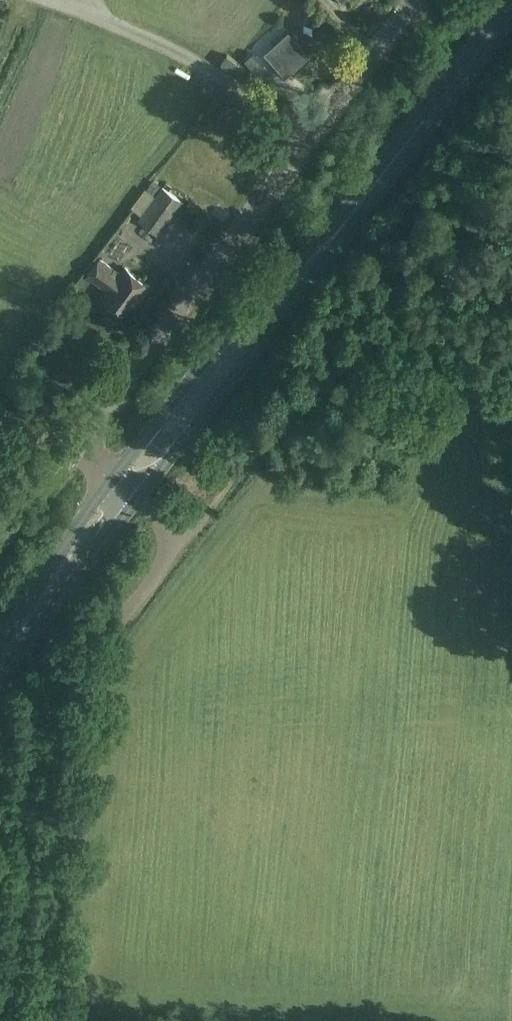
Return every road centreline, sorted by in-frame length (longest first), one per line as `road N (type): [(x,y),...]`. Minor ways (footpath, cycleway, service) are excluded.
road 1 (tertiary): [(125,491),(445,104),(511,11)]
road 2 (track): [(55,1020),(119,624),(187,545),(125,491)]
road 3 (residential): [(81,446),(417,0)]
road 4 (tertiary): [(0,664),(125,491)]

